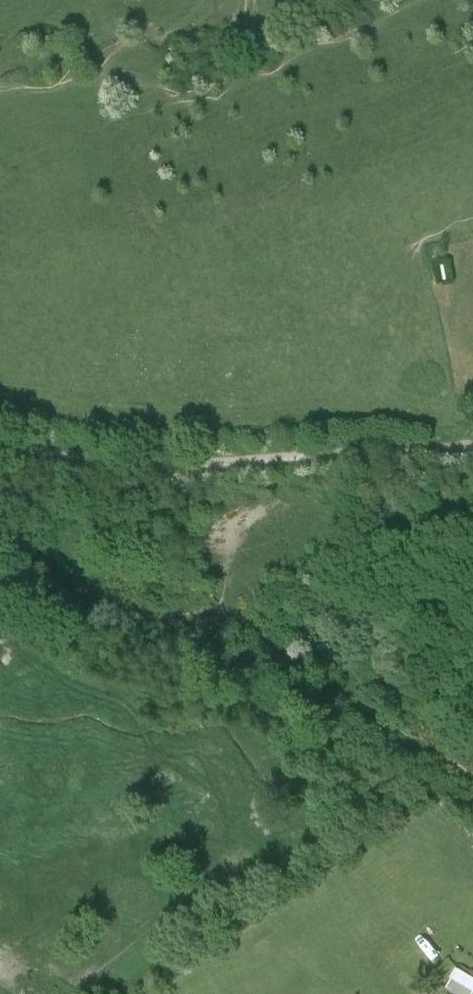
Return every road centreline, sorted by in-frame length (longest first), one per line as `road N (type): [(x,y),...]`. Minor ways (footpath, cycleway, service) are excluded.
road 1 (track): [(467,447),(137,465),(0,447)]
road 2 (track): [(0,575),(152,619),(219,609)]

